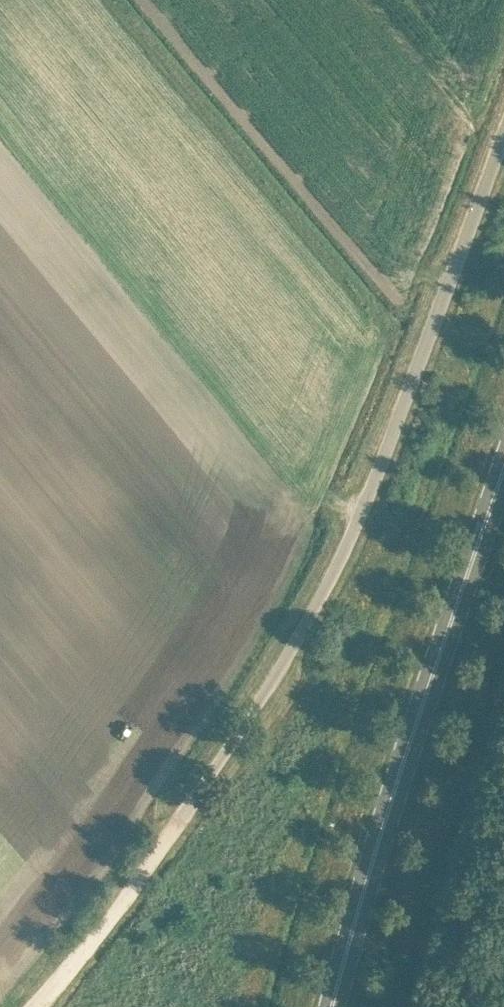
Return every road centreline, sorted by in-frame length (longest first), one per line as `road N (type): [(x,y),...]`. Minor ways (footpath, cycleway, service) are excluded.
road 1 (unclassified): [(182,818),(351,537),(503,130)]
road 2 (secondary): [(332,1006),(503,472)]
road 3 (track): [(40,1006),(182,818)]

